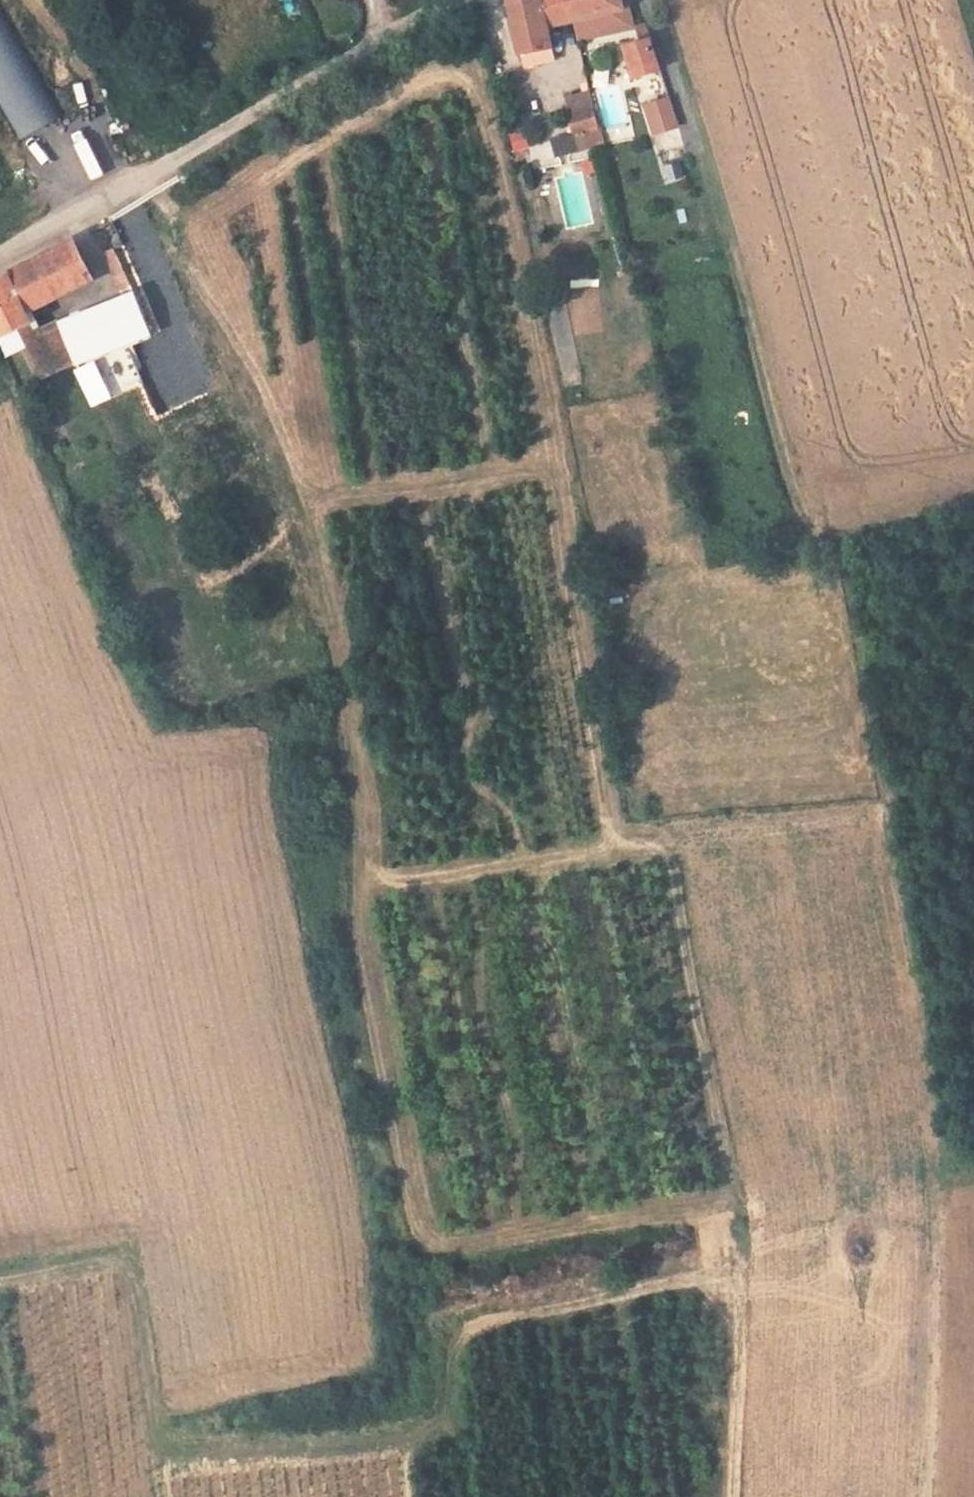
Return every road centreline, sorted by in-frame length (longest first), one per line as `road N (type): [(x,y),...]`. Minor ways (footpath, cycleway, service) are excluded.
road 1 (track): [(179,1496),(171,1452),(411,1448),(447,1412),(477,1335),(698,1282),(764,1258),(759,1210),(731,1149),(672,851),(651,844),(428,879),(363,878),(362,774),(310,501),(222,324),(123,191)]
road 2 (track): [(363,878),(361,964),(413,1225),(431,1247),(759,1210)]
road 3 (track): [(310,501),(549,477),(617,851)]
road 4 (unclassified): [(0,252),(453,0)]

